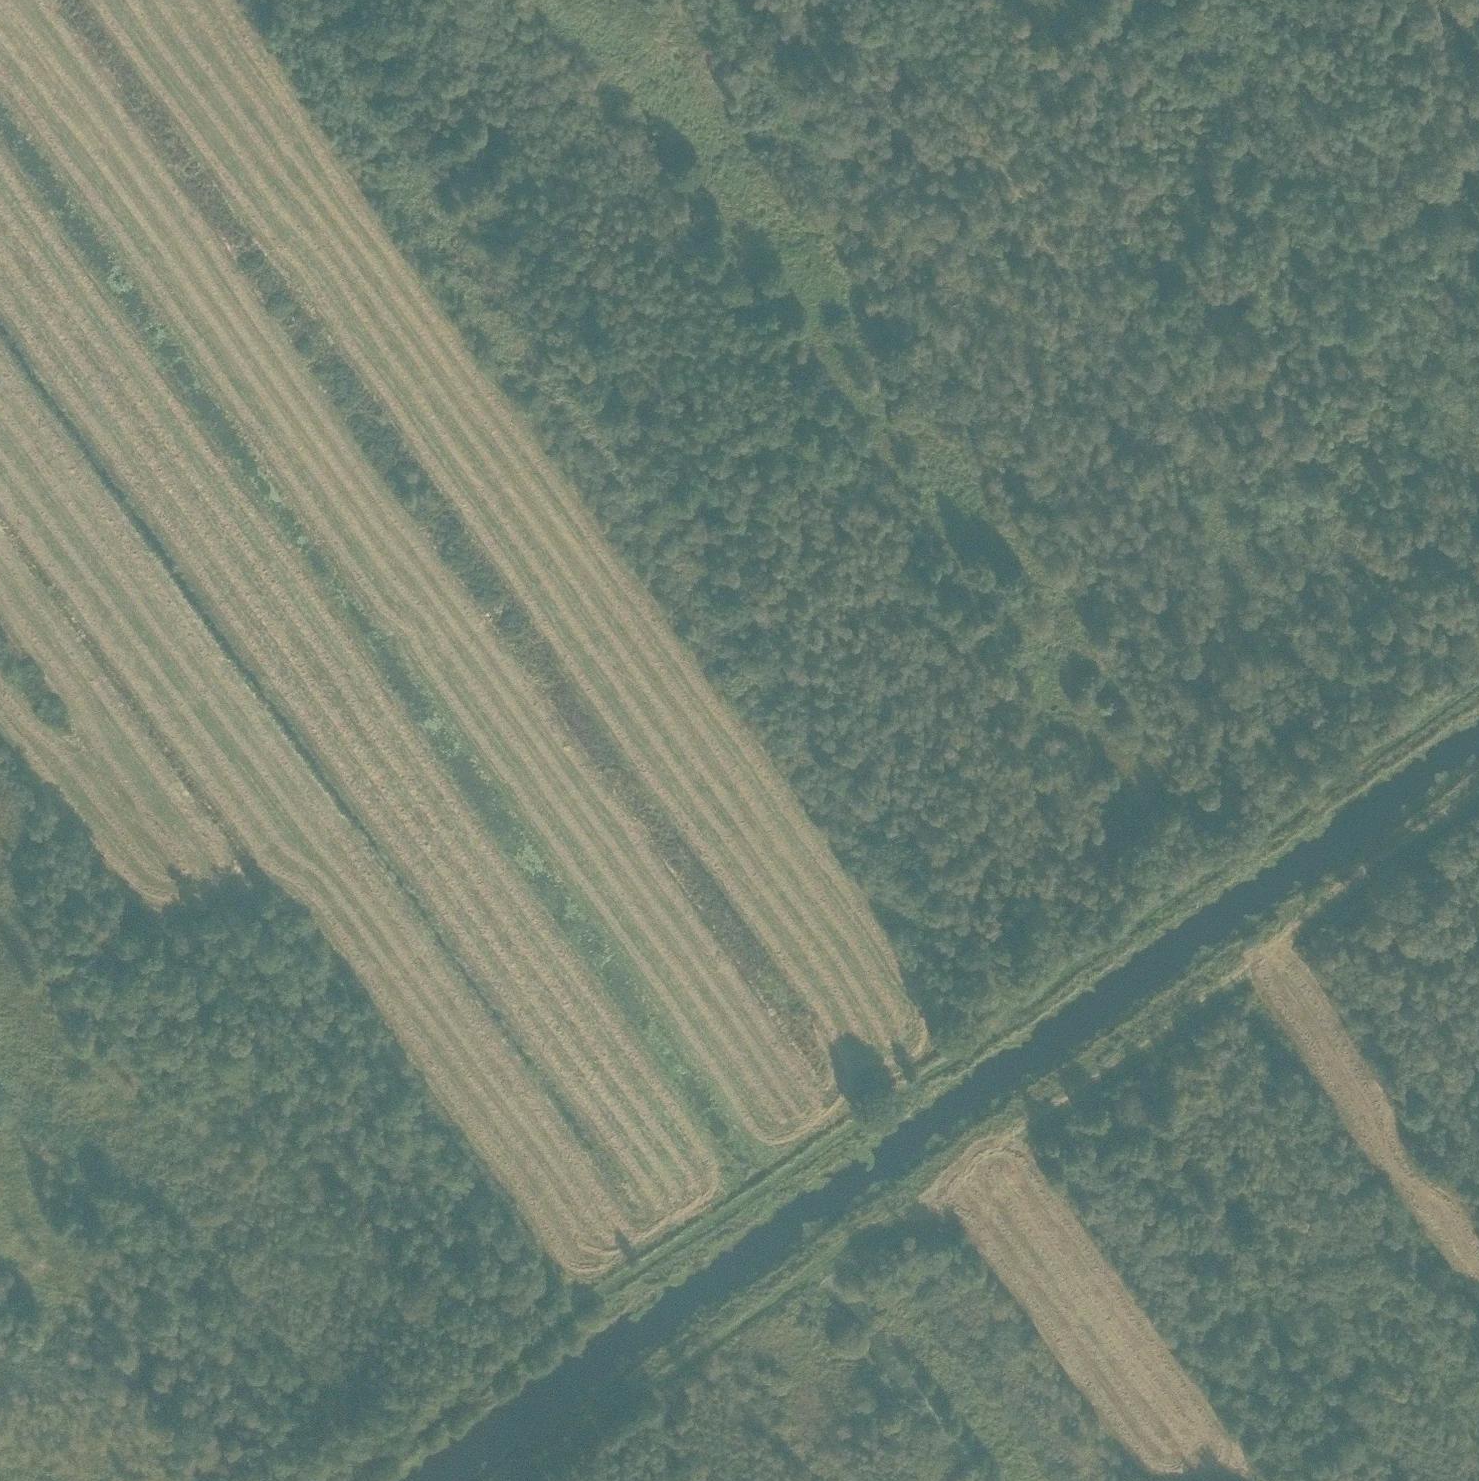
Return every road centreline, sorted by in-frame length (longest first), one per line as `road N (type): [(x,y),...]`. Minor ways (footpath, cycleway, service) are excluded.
road 1 (track): [(695,1347),(1478,793)]

